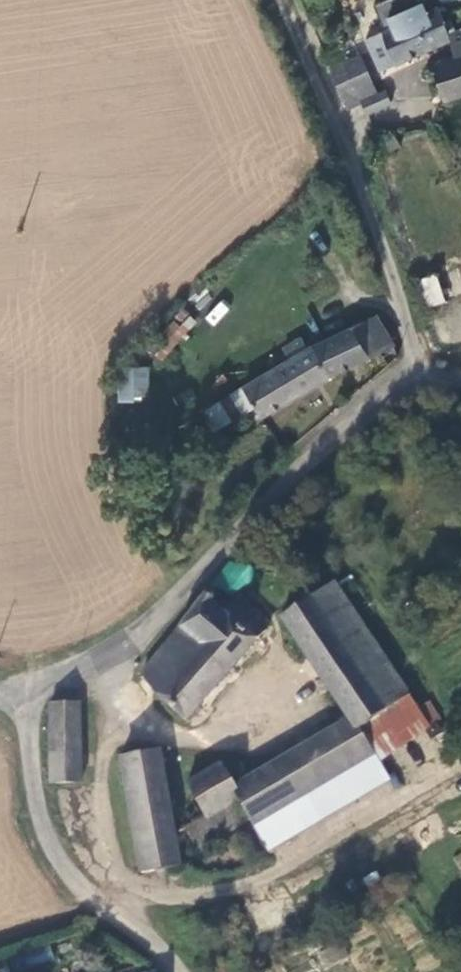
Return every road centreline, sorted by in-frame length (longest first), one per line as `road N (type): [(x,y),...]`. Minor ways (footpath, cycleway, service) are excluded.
road 1 (unclassified): [(35,691),(167,610),(237,525),(342,428),(386,394),(424,380)]
road 2 (unclassified): [(424,380),(294,0)]
road 3 (unclassified): [(180,971),(74,883),(54,855),(32,771),(35,691)]

